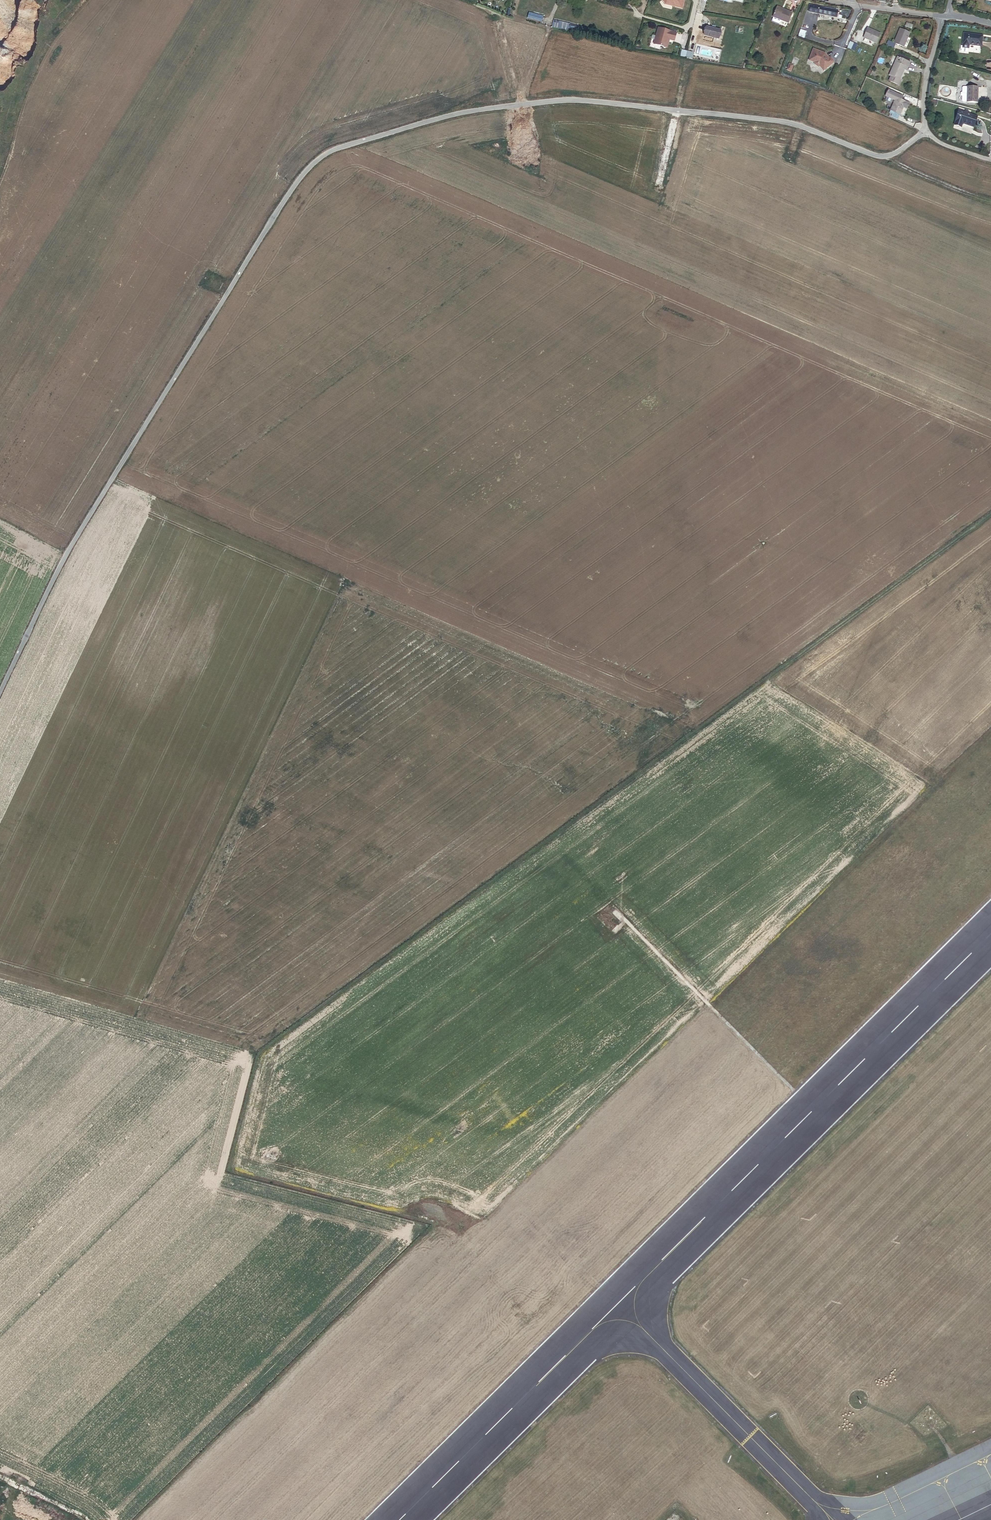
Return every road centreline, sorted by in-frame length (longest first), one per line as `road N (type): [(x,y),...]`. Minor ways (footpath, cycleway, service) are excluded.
road 1 (unclassified): [(925,131),(878,158),(765,120),(564,101),(460,113),(318,160),(63,559),(0,691)]

